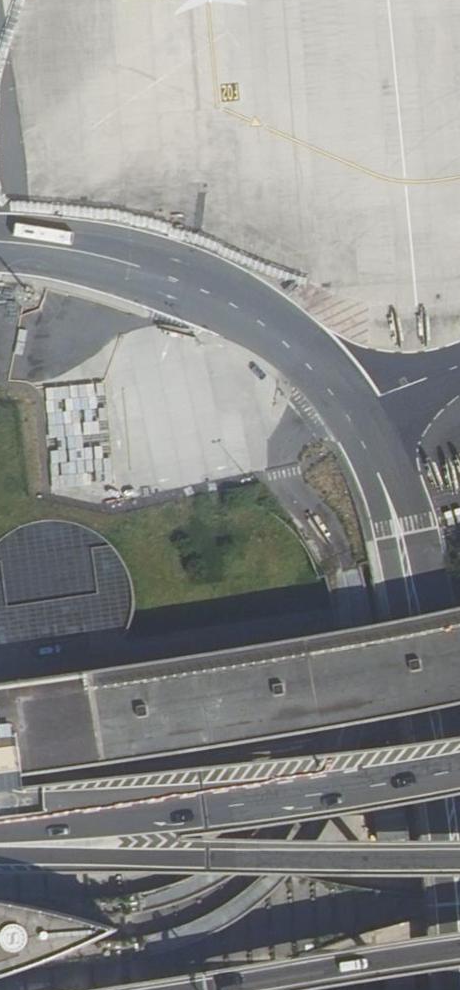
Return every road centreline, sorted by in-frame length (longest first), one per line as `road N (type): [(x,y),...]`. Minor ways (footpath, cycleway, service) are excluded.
road 1 (secondary): [(459,865),(208,865),(0,853)]
road 2 (secondary): [(242,989),(459,958)]
road 3 (unknown): [(152,822),(0,800)]

